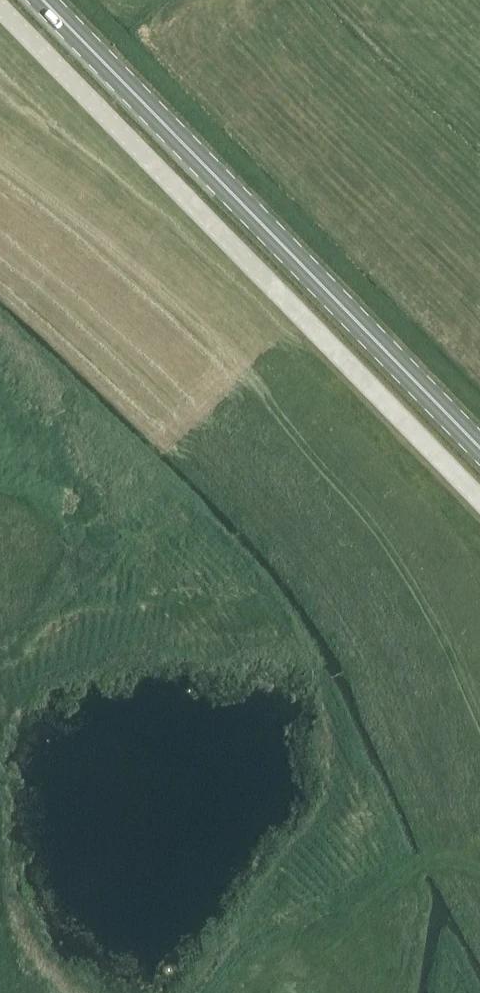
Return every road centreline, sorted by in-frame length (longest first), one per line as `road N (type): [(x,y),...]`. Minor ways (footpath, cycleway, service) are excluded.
road 1 (unclassified): [(479,499),(0,6)]
road 2 (primary): [(479,447),(44,0)]

